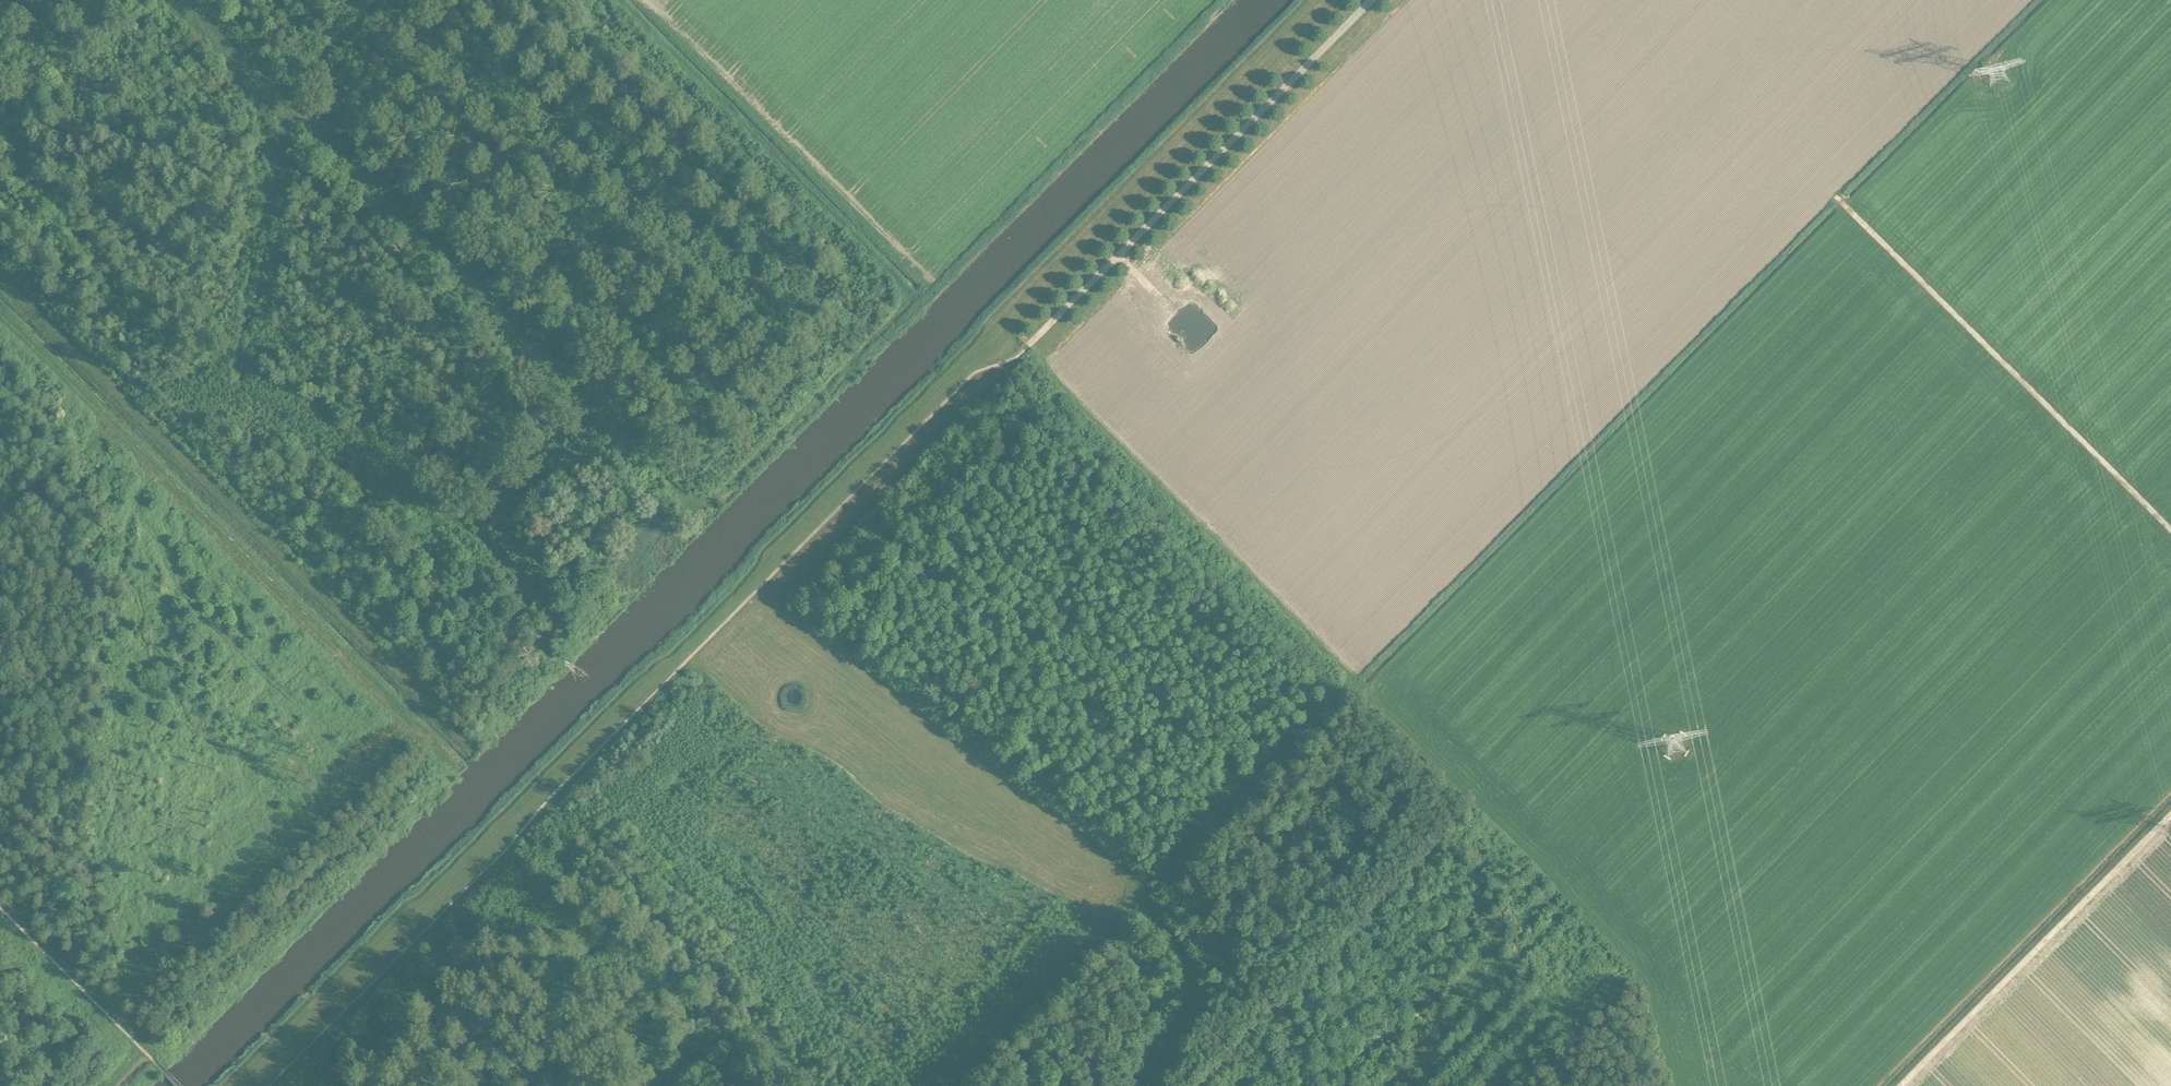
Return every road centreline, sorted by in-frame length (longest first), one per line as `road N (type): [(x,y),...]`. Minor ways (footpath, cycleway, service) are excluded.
road 1 (track): [(754,595),(1116,868),(1139,894),(1181,957),(1185,978),(1182,1006),(1139,1085)]

